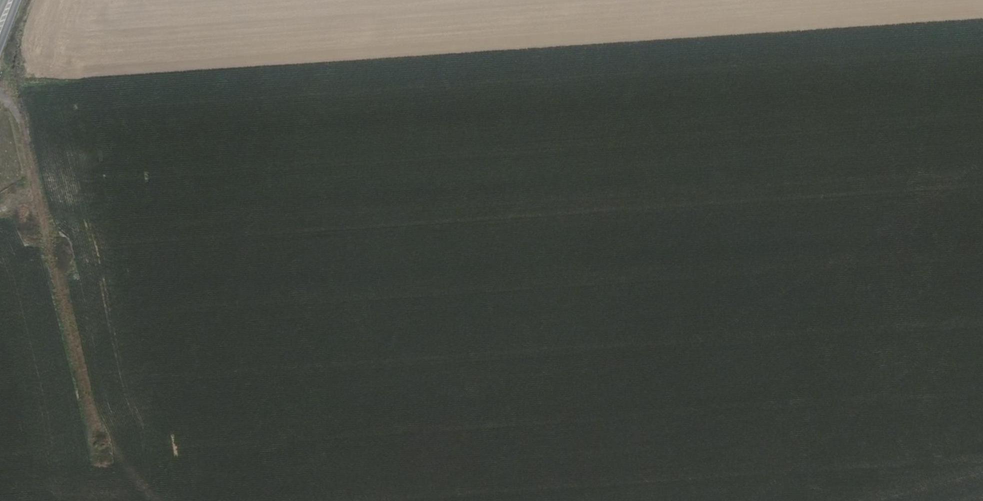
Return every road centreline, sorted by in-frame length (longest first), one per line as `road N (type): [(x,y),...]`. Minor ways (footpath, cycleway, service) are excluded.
road 1 (track): [(0,95),(36,158),(75,353)]

